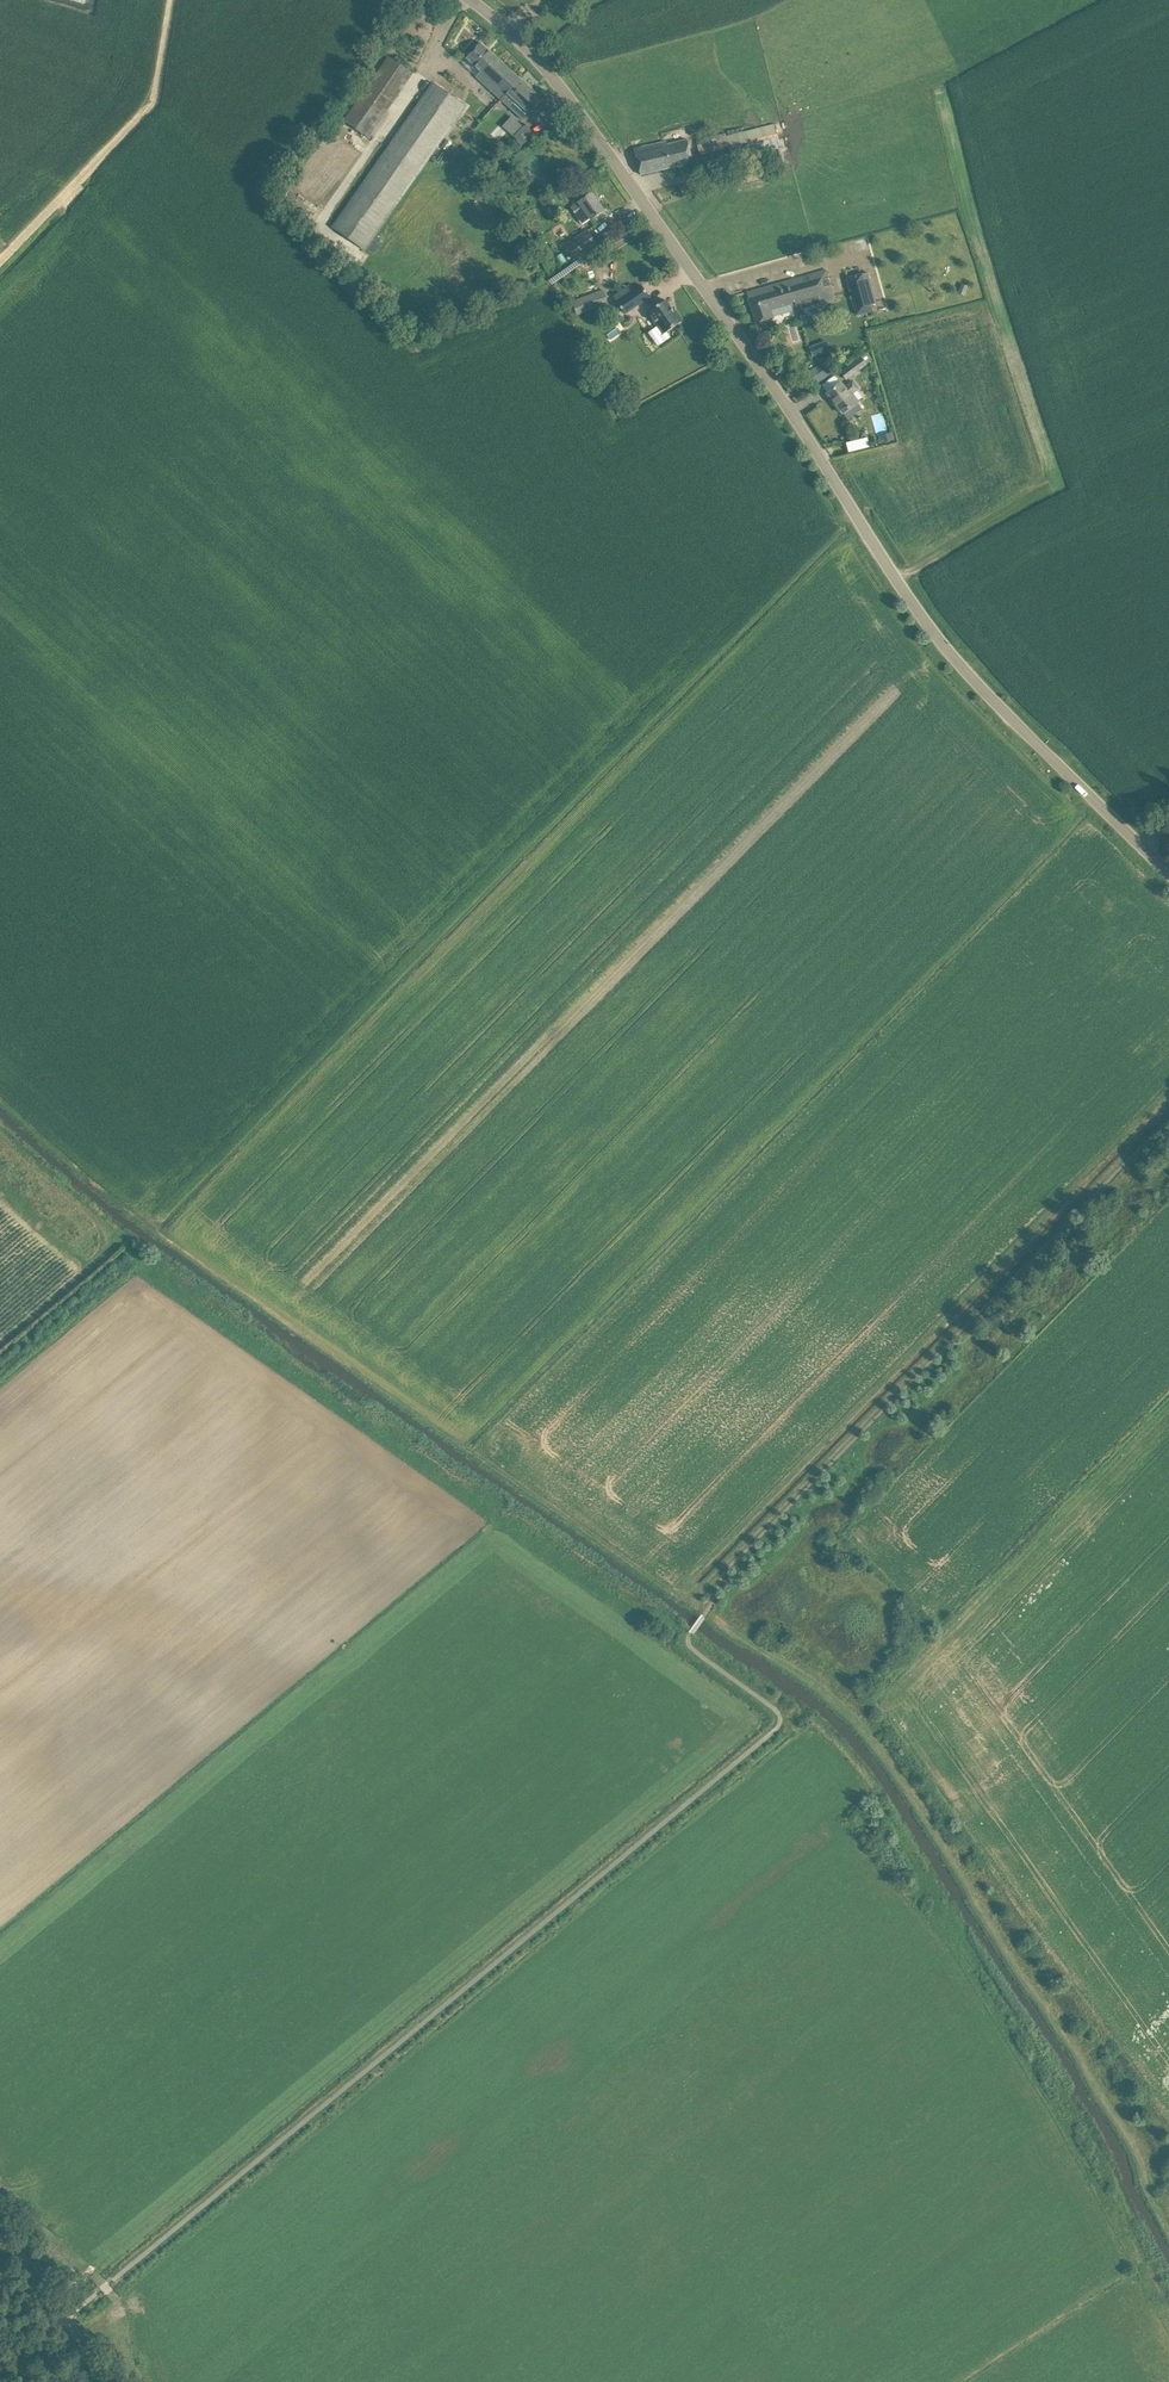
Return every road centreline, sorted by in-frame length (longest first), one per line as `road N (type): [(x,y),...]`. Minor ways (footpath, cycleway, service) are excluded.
road 1 (unclassified): [(1168,873),(967,674),(581,114),(519,40),(471,0)]
road 2 (track): [(1168,2234),(1135,2149),(867,1730),(793,1665),(709,1608)]
road 3 (track): [(0,266),(156,104),(172,0)]
road 4 (unclassified): [(111,2381),(29,2265),(0,2238)]

